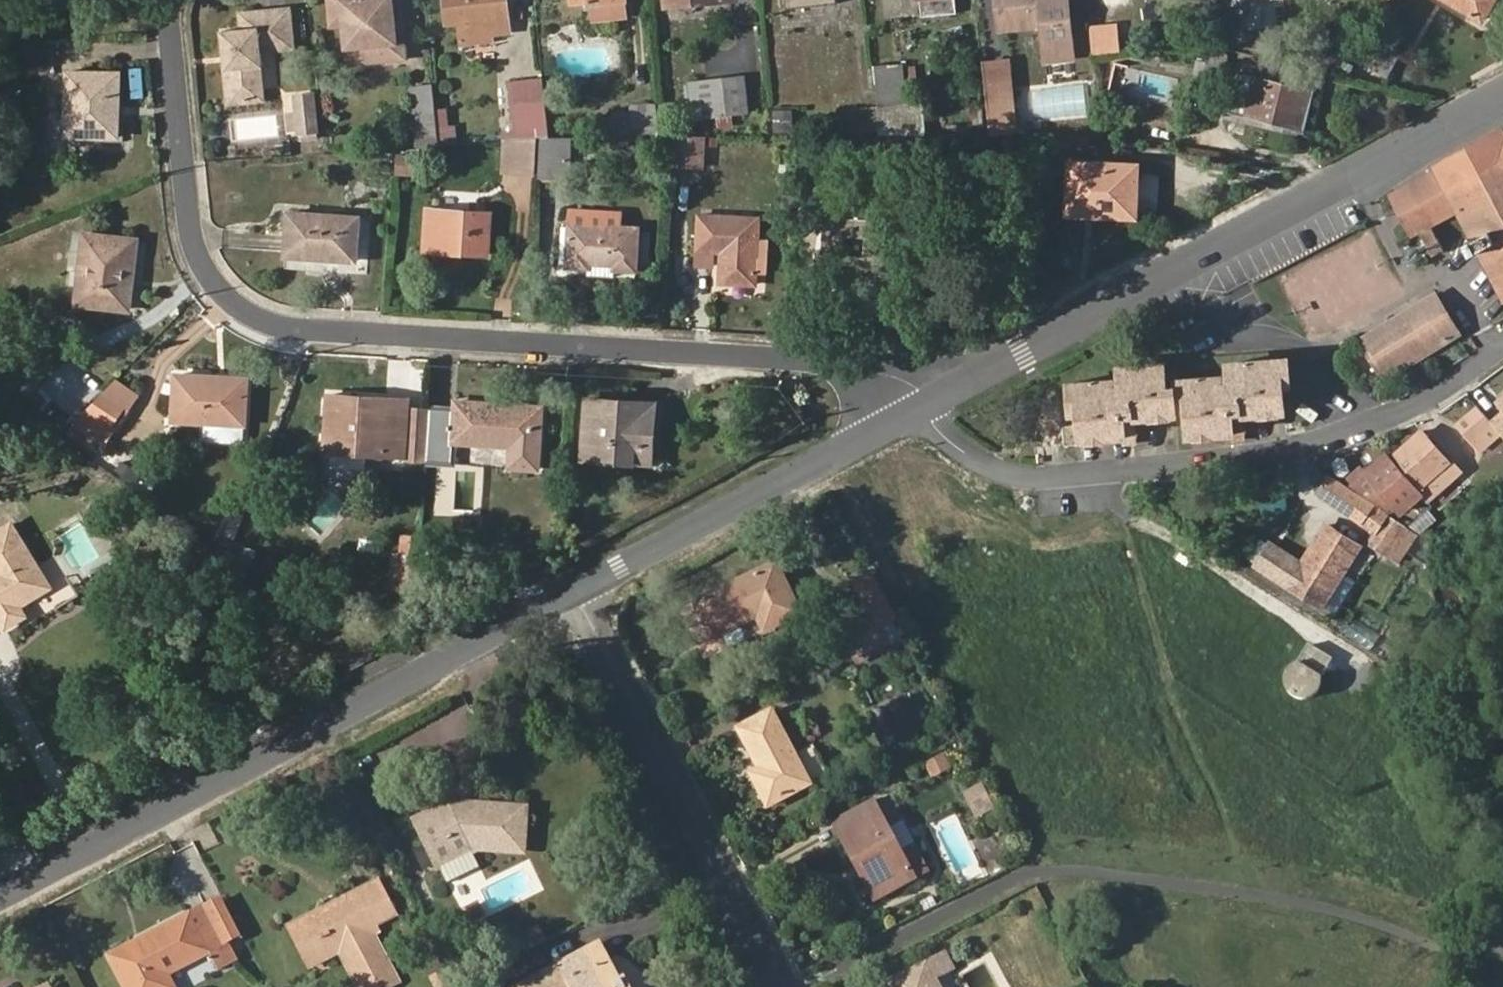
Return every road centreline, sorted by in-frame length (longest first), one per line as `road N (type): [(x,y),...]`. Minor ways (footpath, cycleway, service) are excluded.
road 1 (residential): [(172,0),(189,228),(216,286),(250,315),(278,327),(847,367),(912,393),(922,406)]
road 2 (tertiary): [(922,406),(1502,99)]
road 3 (tertiary): [(0,894),(579,589)]
road 4 (residential): [(1502,349),(1394,414),(1291,449),(1163,467),(1020,474),(966,452),(922,406)]
road 5 (residential): [(786,986),(579,589)]
road 6 (tertiary): [(579,589),(922,406)]

